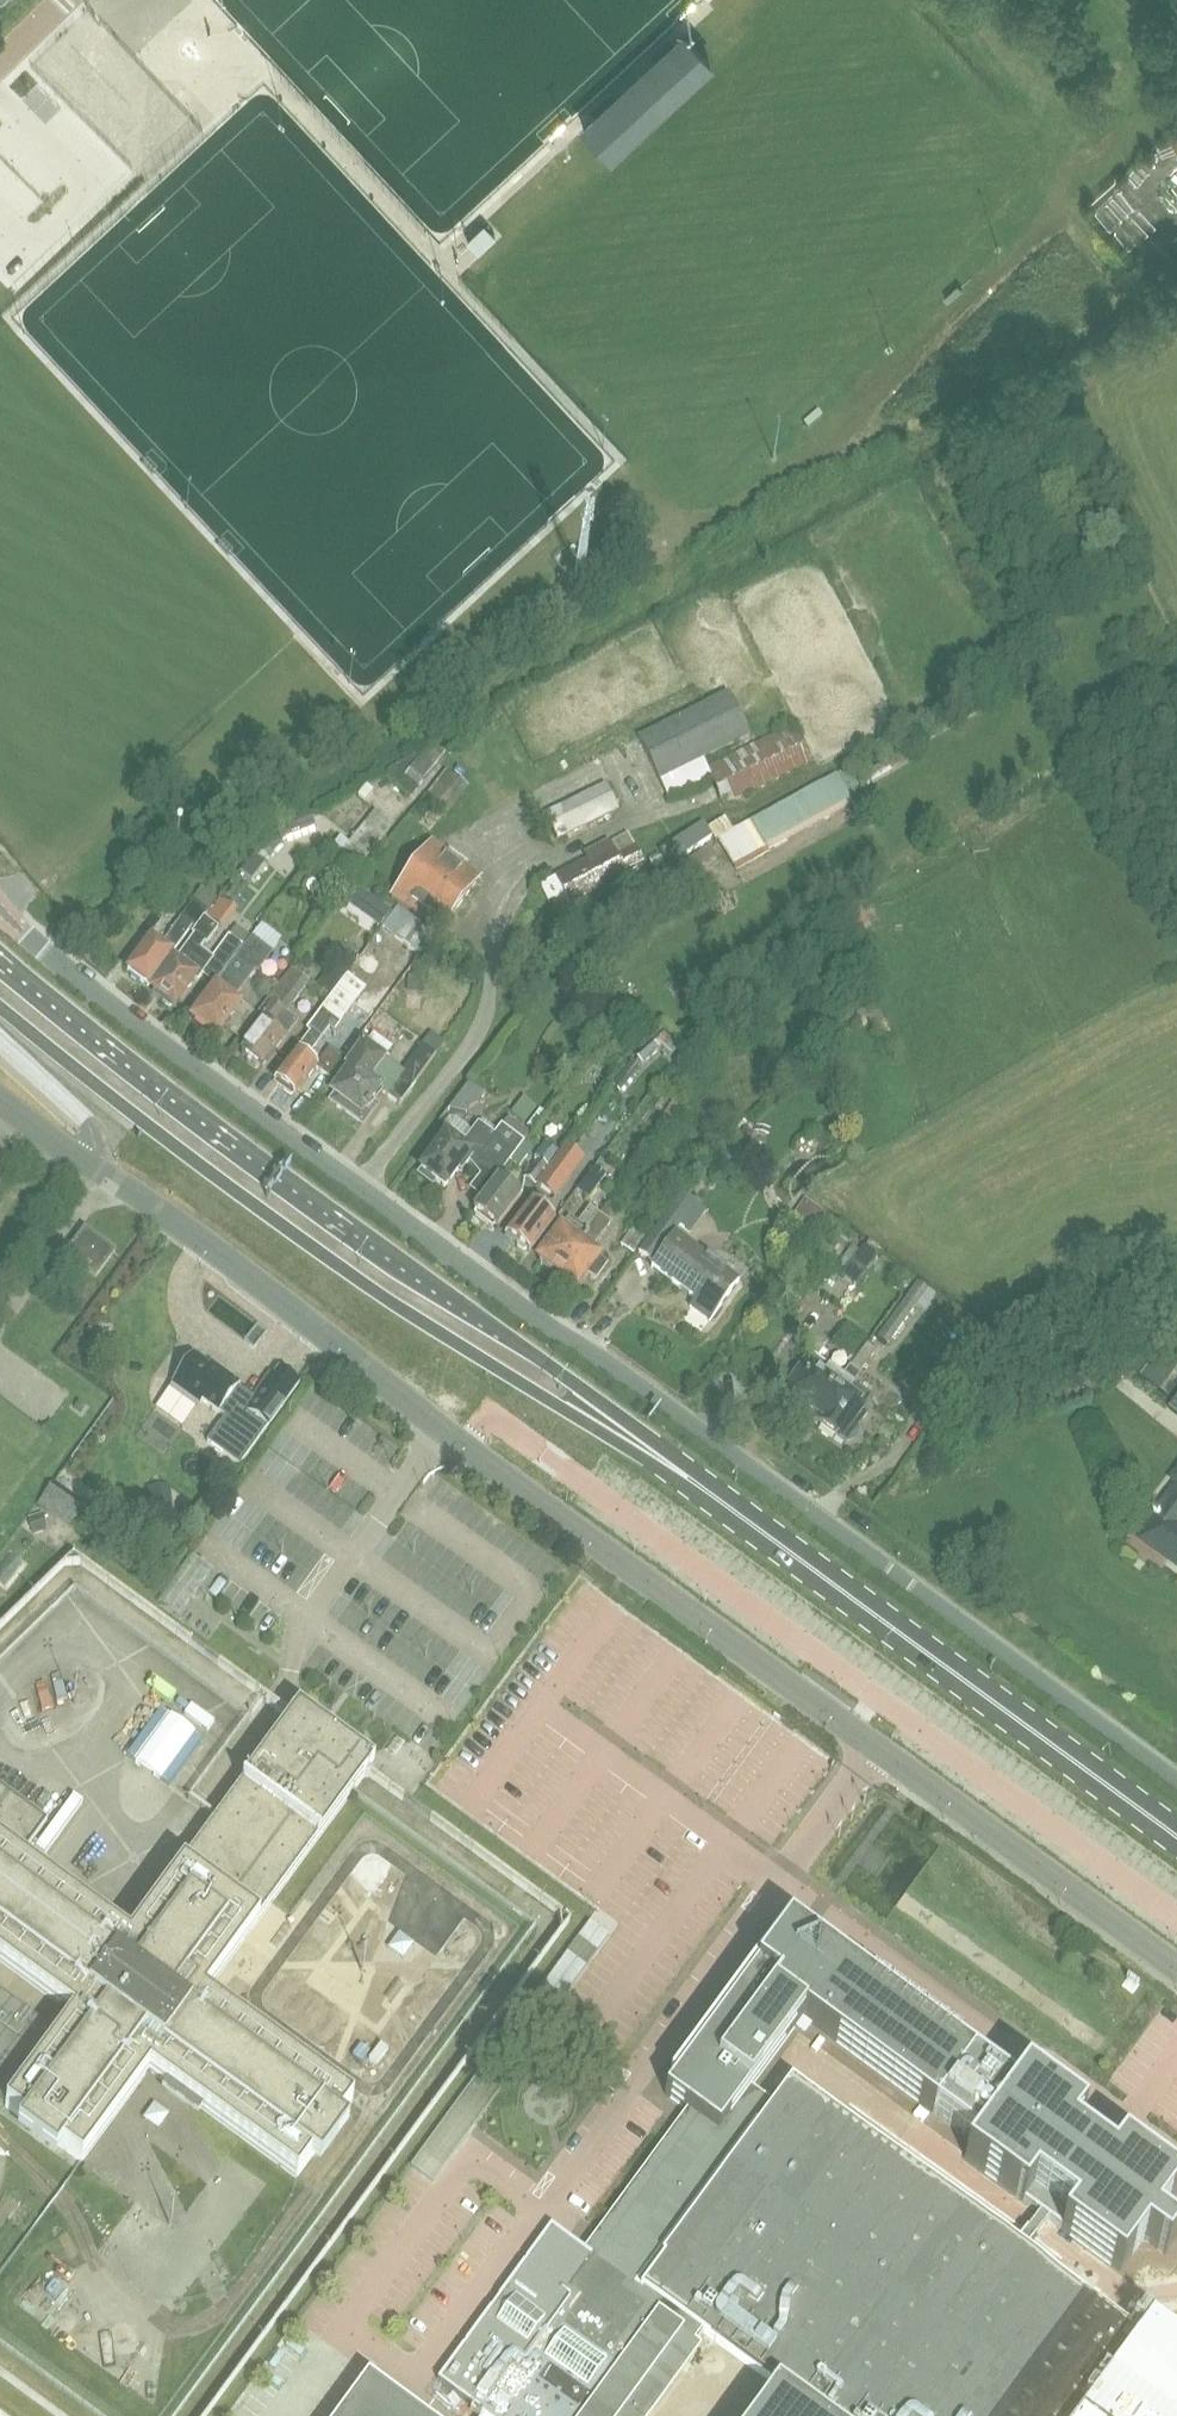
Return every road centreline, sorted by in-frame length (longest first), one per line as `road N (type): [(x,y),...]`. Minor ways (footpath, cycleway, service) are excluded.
road 1 (unclassified): [(1176,1775),(248,1109),(48,957),(0,902)]
road 2 (residential): [(1176,1968),(0,1102)]
road 3 (primary): [(693,1481),(619,1417),(93,1040),(0,961)]
road 4 (primary): [(0,1011),(286,1229),(505,1375),(693,1481)]
road 5 (primary): [(1176,1836),(693,1481)]

